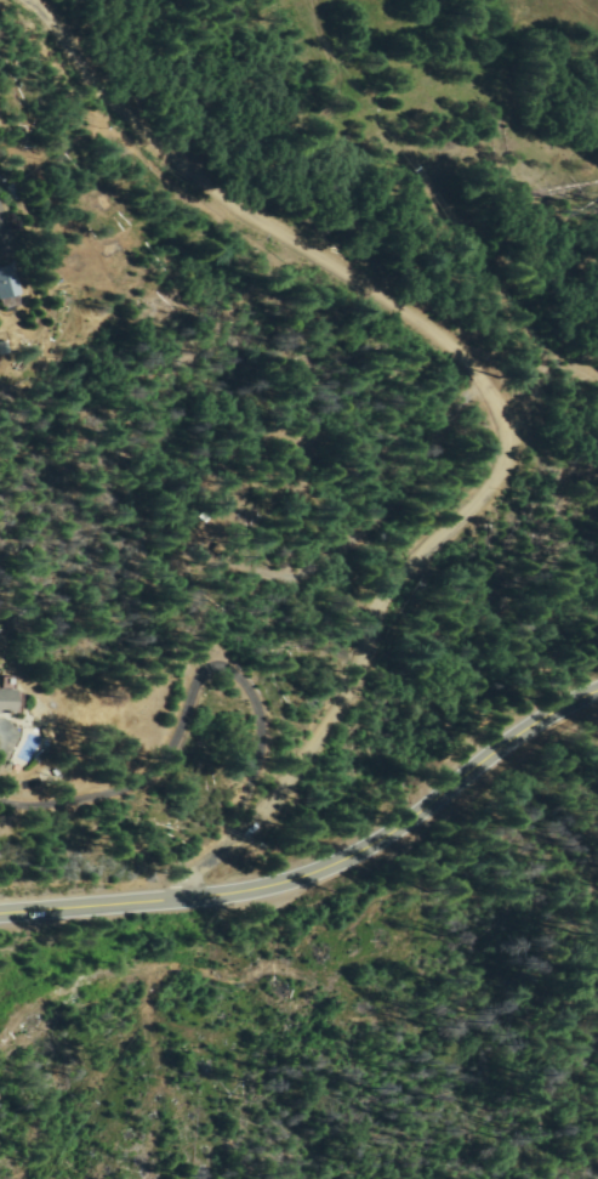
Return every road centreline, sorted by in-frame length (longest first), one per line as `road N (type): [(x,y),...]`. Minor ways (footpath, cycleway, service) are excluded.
road 1 (residential): [(535,398),(457,397),(229,248),(130,164),(0,35)]
road 2 (secondary): [(597,698),(548,724),(435,817),(313,882),(195,907),(0,925)]
road 3 (residential): [(0,876),(73,855),(135,816),(170,761),(189,673),(207,636),(340,566),(406,511),(479,514)]
road 4 (residential): [(239,900),(281,810),(385,636),(448,542),(492,497),(517,423),(535,398)]

